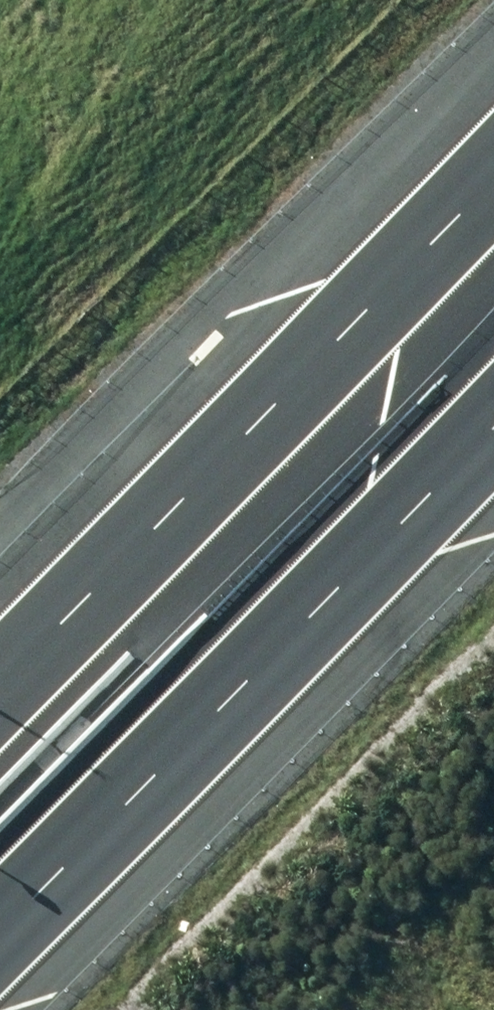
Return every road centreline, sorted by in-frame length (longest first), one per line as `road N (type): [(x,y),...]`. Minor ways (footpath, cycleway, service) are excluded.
road 1 (motorway): [(0,673),(493,153)]
road 2 (motorway): [(493,427),(0,939)]

